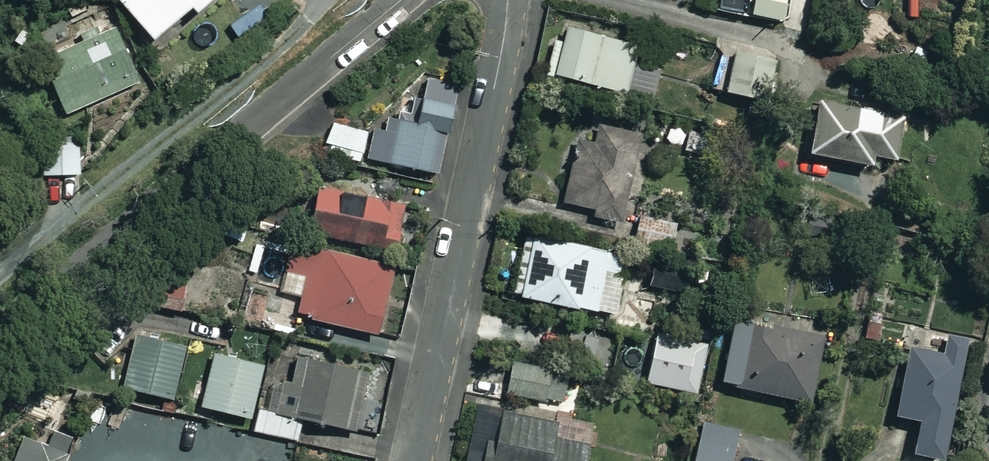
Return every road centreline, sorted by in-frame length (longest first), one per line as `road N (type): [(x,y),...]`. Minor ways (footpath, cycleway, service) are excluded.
road 1 (residential): [(400,0),(0,335)]
road 2 (residential): [(413,460),(508,0)]

